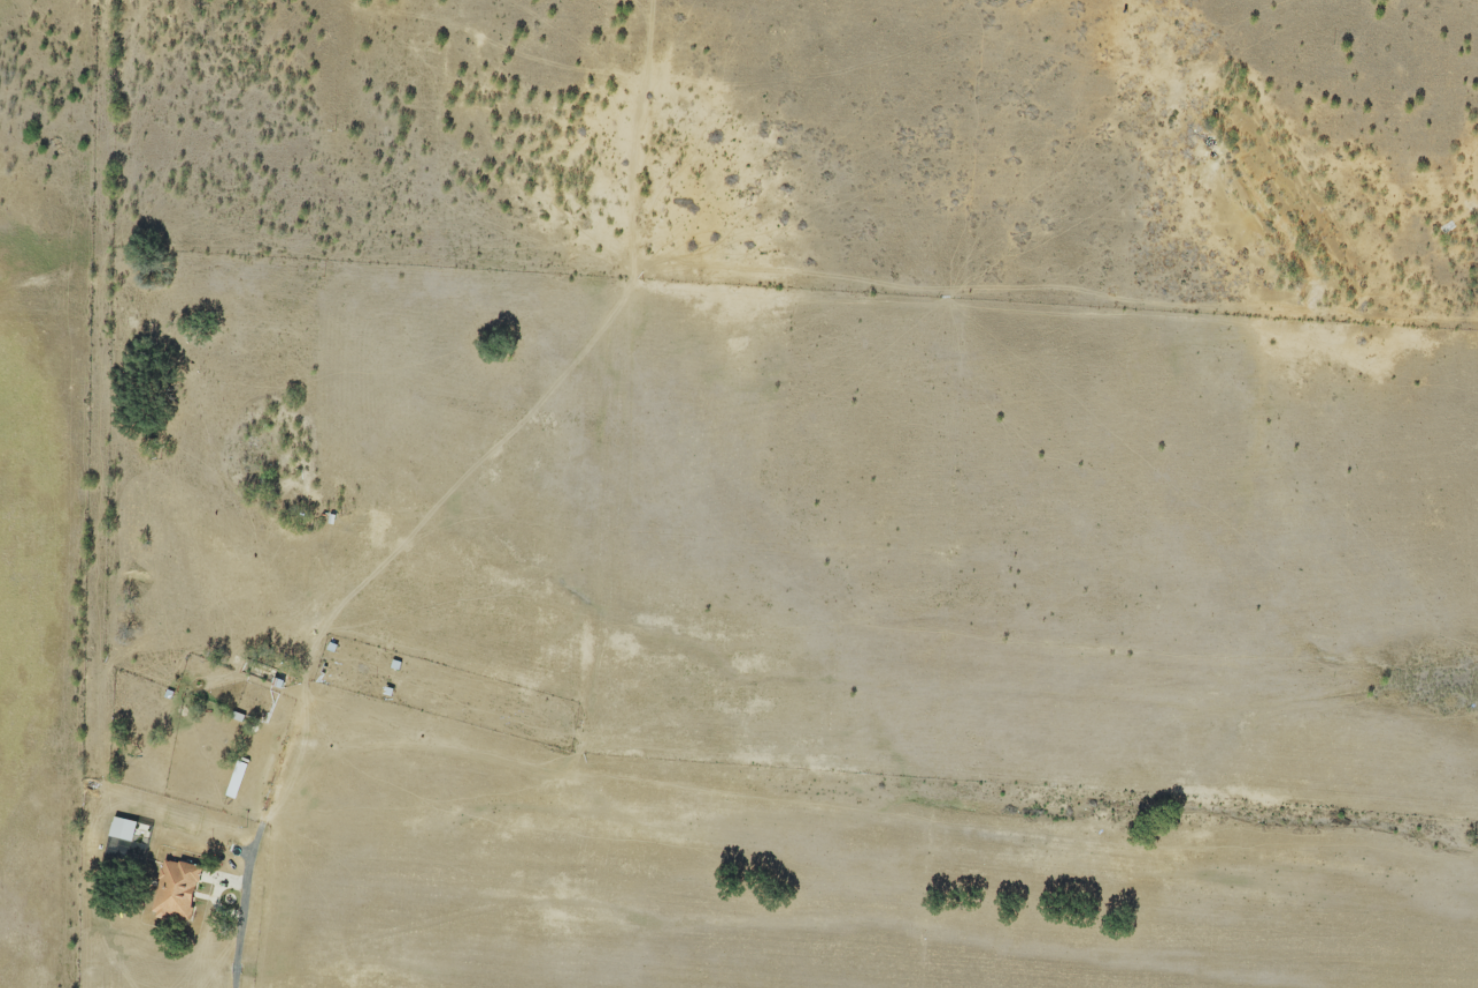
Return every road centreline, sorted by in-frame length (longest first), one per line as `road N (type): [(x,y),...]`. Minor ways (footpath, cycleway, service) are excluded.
road 1 (residential): [(227,987),(232,916),(275,754),(316,702)]

